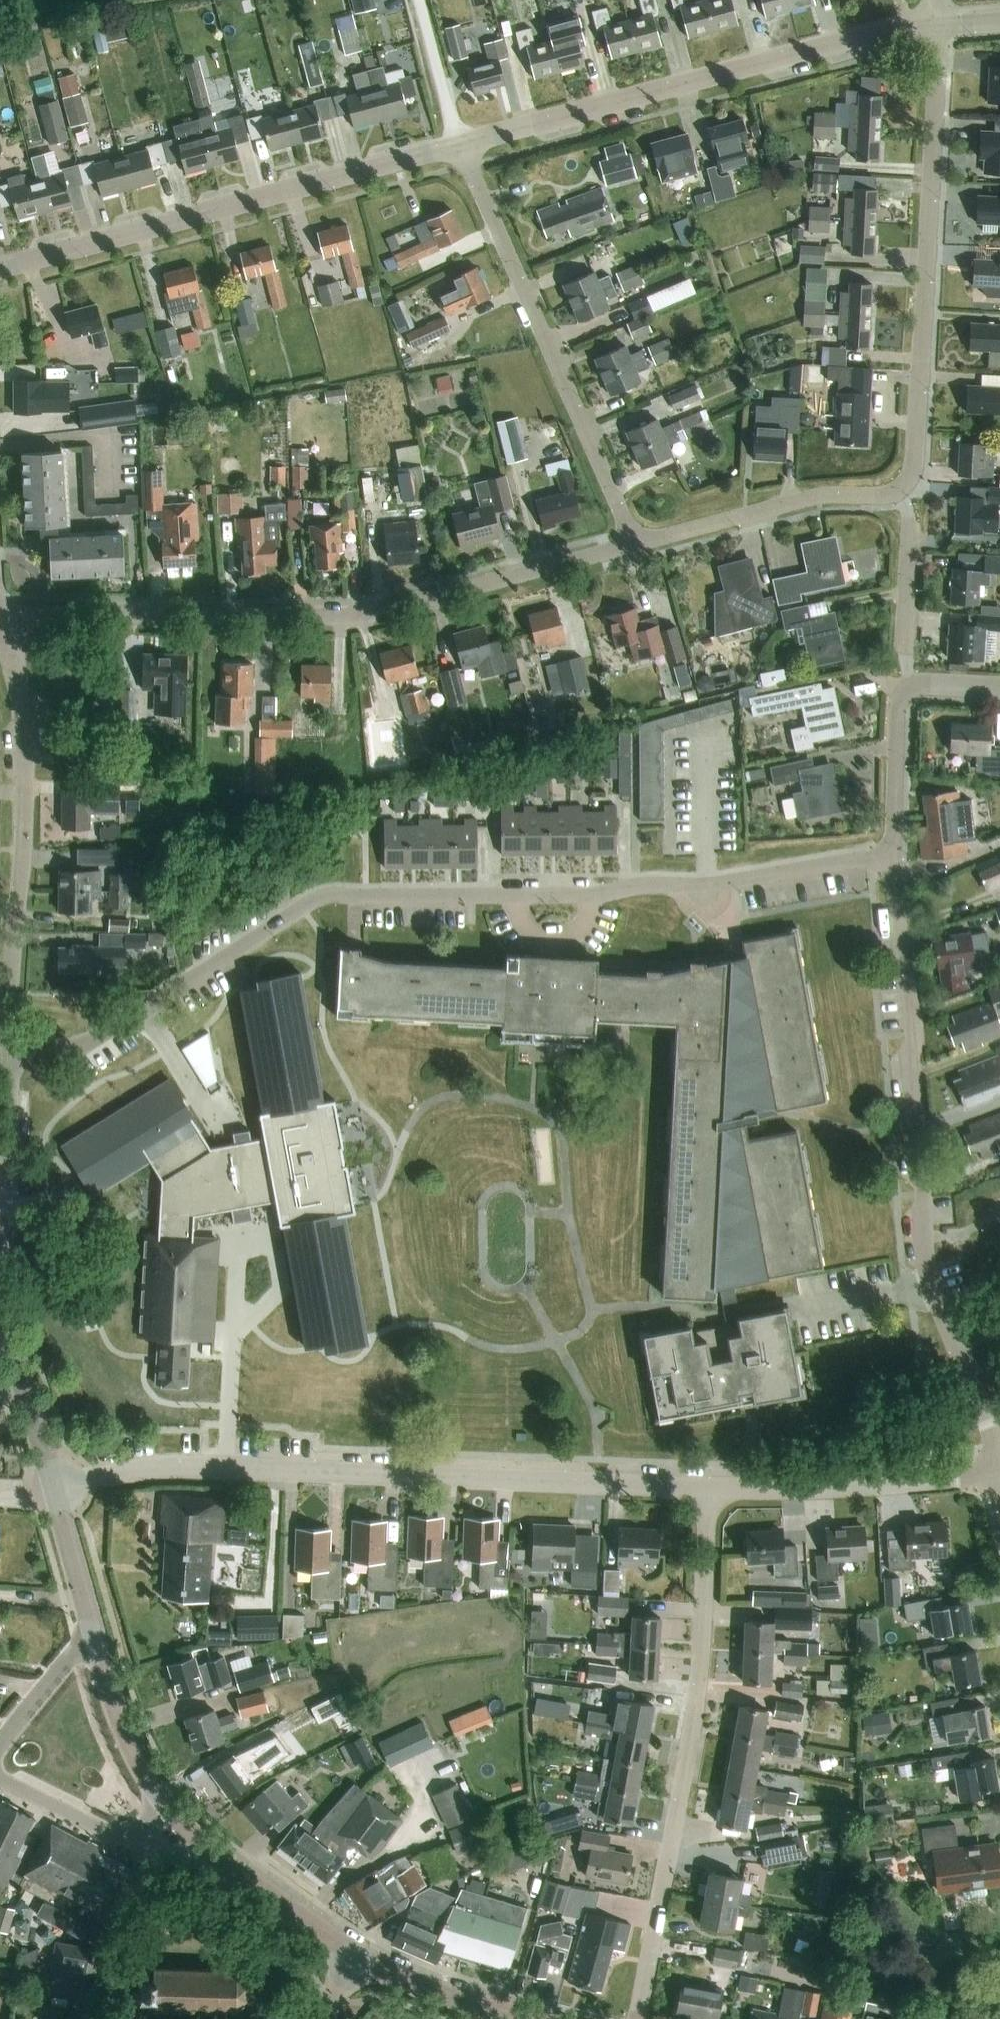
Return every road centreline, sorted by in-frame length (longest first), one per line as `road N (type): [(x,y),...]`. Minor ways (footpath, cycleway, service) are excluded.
road 1 (residential): [(10,1041),(79,1049),(332,896),(710,886),(895,858)]
road 2 (residential): [(56,1484),(179,1465),(709,1492)]
road 3 (residential): [(0,616),(363,615),(636,544)]
road 4 (unclassified): [(995,1468),(932,1279),(895,858)]
road 5 (residential): [(635,2018),(682,1792),(709,1492)]
road 6 (residential): [(460,146),(938,24)]
road 7 (residential): [(0,267),(460,146)]
road 8 (unclassified): [(910,492),(938,24)]
road 9 (residential): [(636,544),(460,146)]
road 10 (residential): [(10,1041),(25,777),(19,674),(0,629)]
road 11 (residential): [(709,1492),(938,1480),(995,1468)]
road 12 (residential): [(636,544),(831,497),(910,492)]
road 13 (unclassified): [(350,1956),(156,1802)]
road 14 (unclassified): [(530,2018),(431,1992),(350,1956)]
road 15 (unclassified): [(902,681),(910,492)]
road 16 (residential): [(156,1802),(141,1828),(119,1835),(0,1773)]
road 17 (unclassified): [(156,1802),(121,1737),(91,1630)]
road 18 (residential): [(0,1221),(9,1179),(10,1041)]
road 19 (unclassified): [(895,858),(902,681)]
road 20 (unclassified): [(56,1484),(0,1318)]
road 21 (track): [(460,146),(420,0)]
road 22 (unclassified): [(91,1630),(56,1484)]
road 23 (residential): [(0,1743),(91,1630)]

